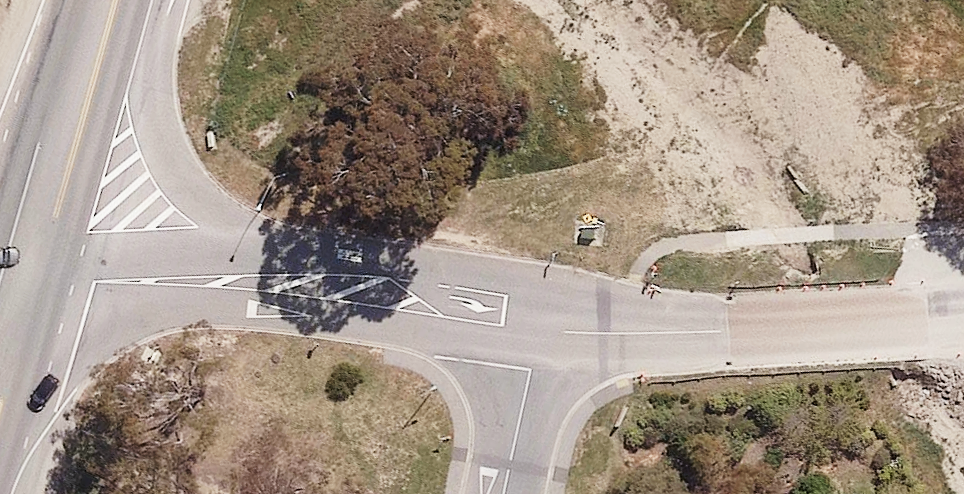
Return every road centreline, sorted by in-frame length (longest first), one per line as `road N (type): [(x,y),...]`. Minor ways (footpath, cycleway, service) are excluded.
road 1 (residential): [(537,330),(629,334),(963,315)]
road 2 (residential): [(173,0),(151,80),(157,131),(191,188),(278,294)]
road 3 (primary): [(32,298),(115,0)]
road 4 (residential): [(278,294),(537,330)]
road 5 (residential): [(32,298),(97,281),(278,294)]
road 6 (residential): [(537,330),(504,493)]

